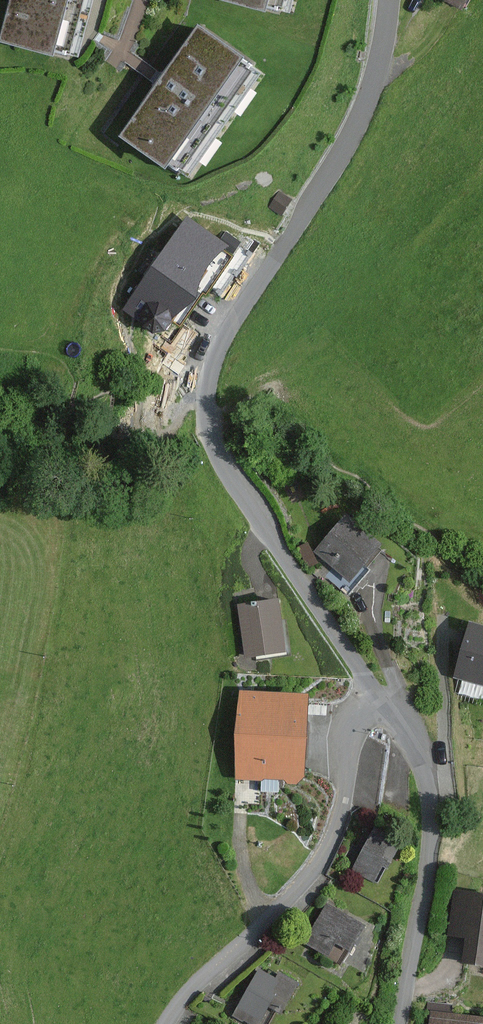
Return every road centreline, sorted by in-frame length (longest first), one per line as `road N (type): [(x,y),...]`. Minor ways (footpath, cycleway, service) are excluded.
road 1 (unclassified): [(389,0),(363,117),(211,362),(205,404),(223,465),(379,697)]
road 2 (unclassified): [(379,697),(350,733),(344,799),(320,862),(163,1023)]
road 3 (unclassified): [(379,697),(419,755),(431,802),(399,1023)]

